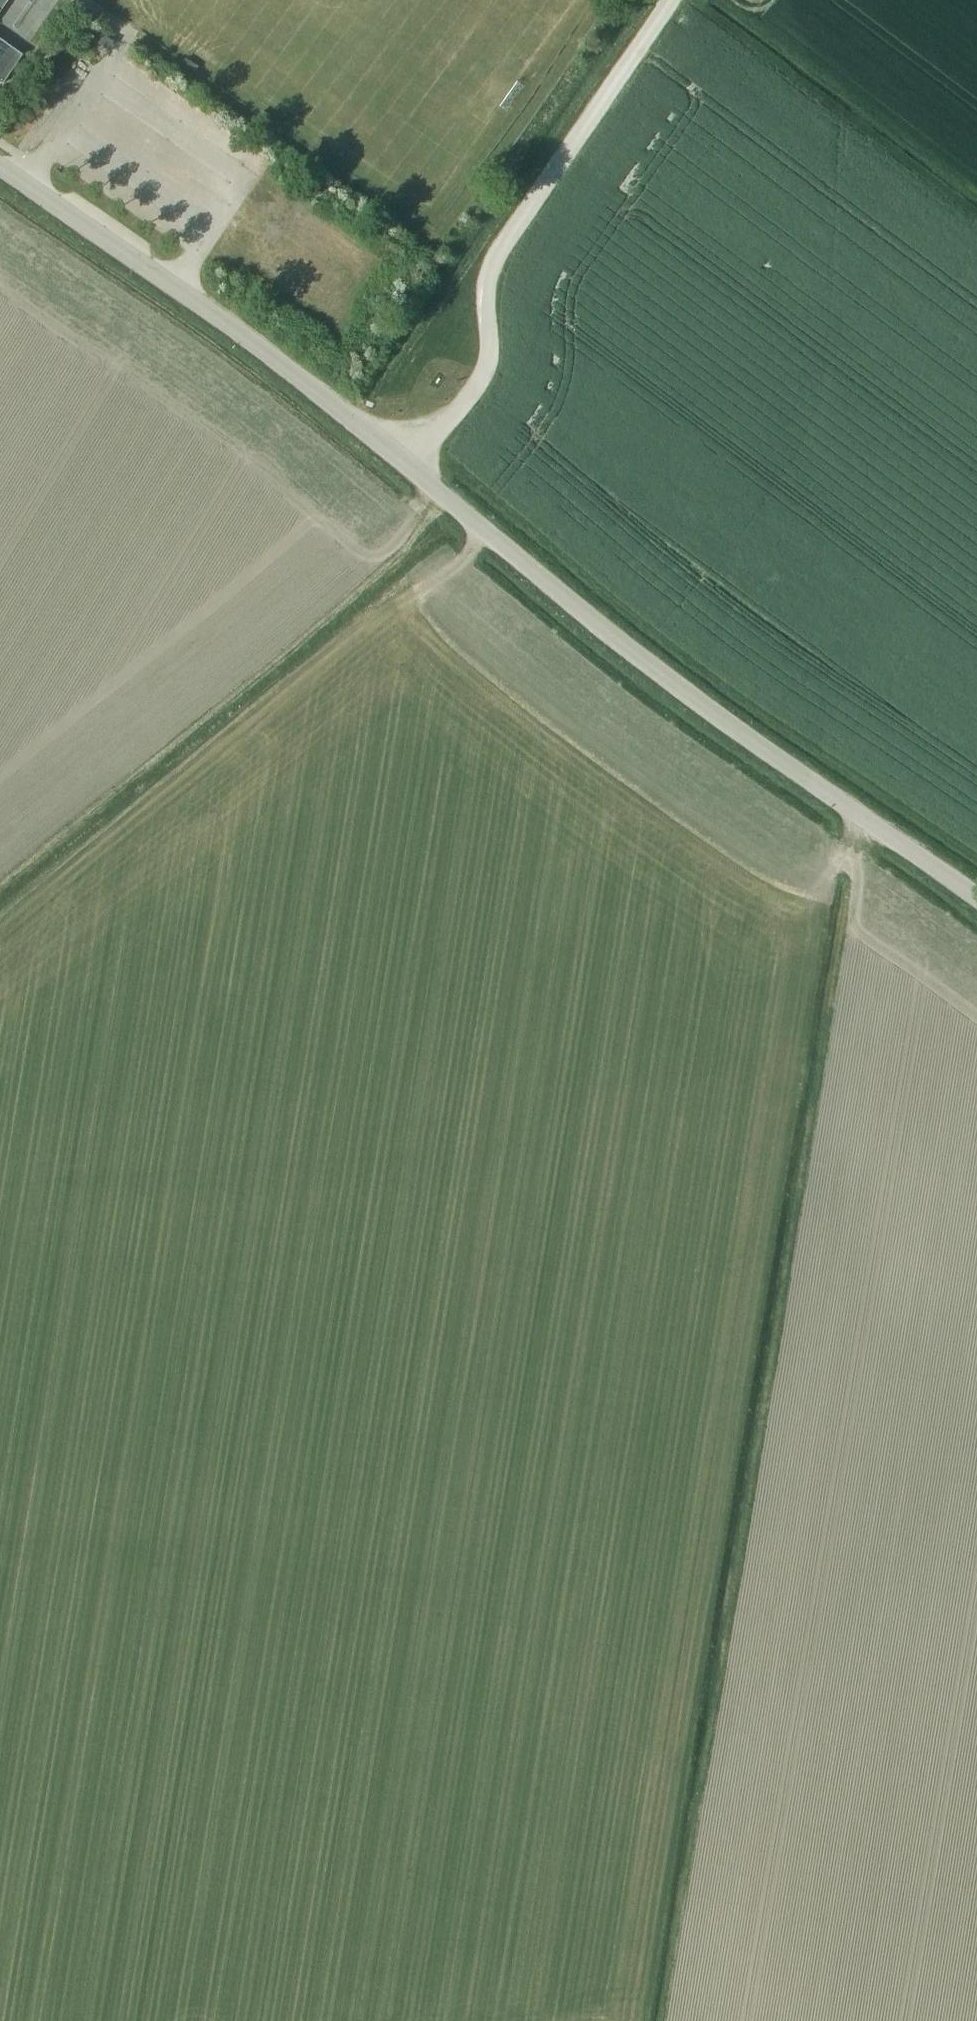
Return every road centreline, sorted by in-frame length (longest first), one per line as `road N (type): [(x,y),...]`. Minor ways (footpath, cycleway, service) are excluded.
road 1 (tertiary): [(976,895),(748,738),(243,334),(0,166)]

